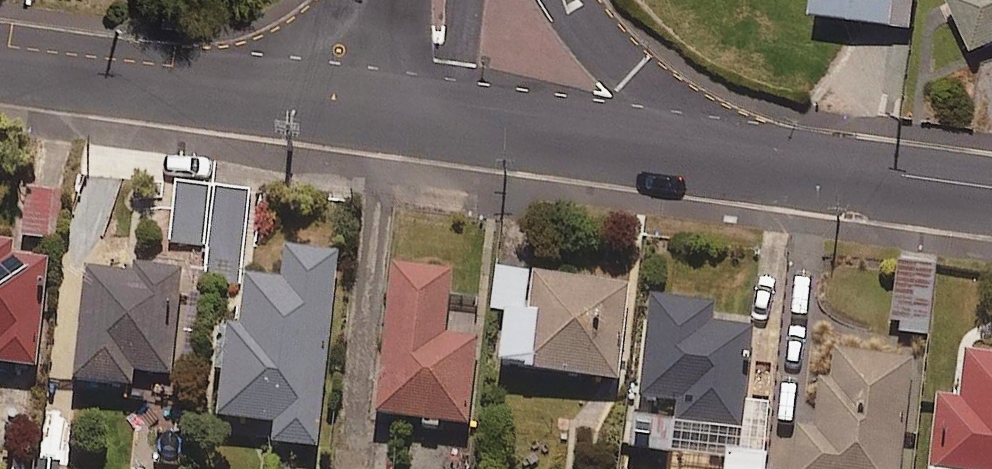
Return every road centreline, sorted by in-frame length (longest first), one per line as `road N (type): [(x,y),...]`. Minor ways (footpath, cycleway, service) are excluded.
road 1 (tertiary): [(457,120),(740,153)]
road 2 (tertiary): [(740,153),(991,187)]
road 3 (tertiary): [(0,62),(239,93)]
road 4 (residential): [(567,0),(622,60),(740,153)]
road 5 (residential): [(239,93),(337,38),(359,0)]
road 6 (tertiary): [(239,93),(366,109)]
road 7 (residential): [(467,0),(457,120)]

